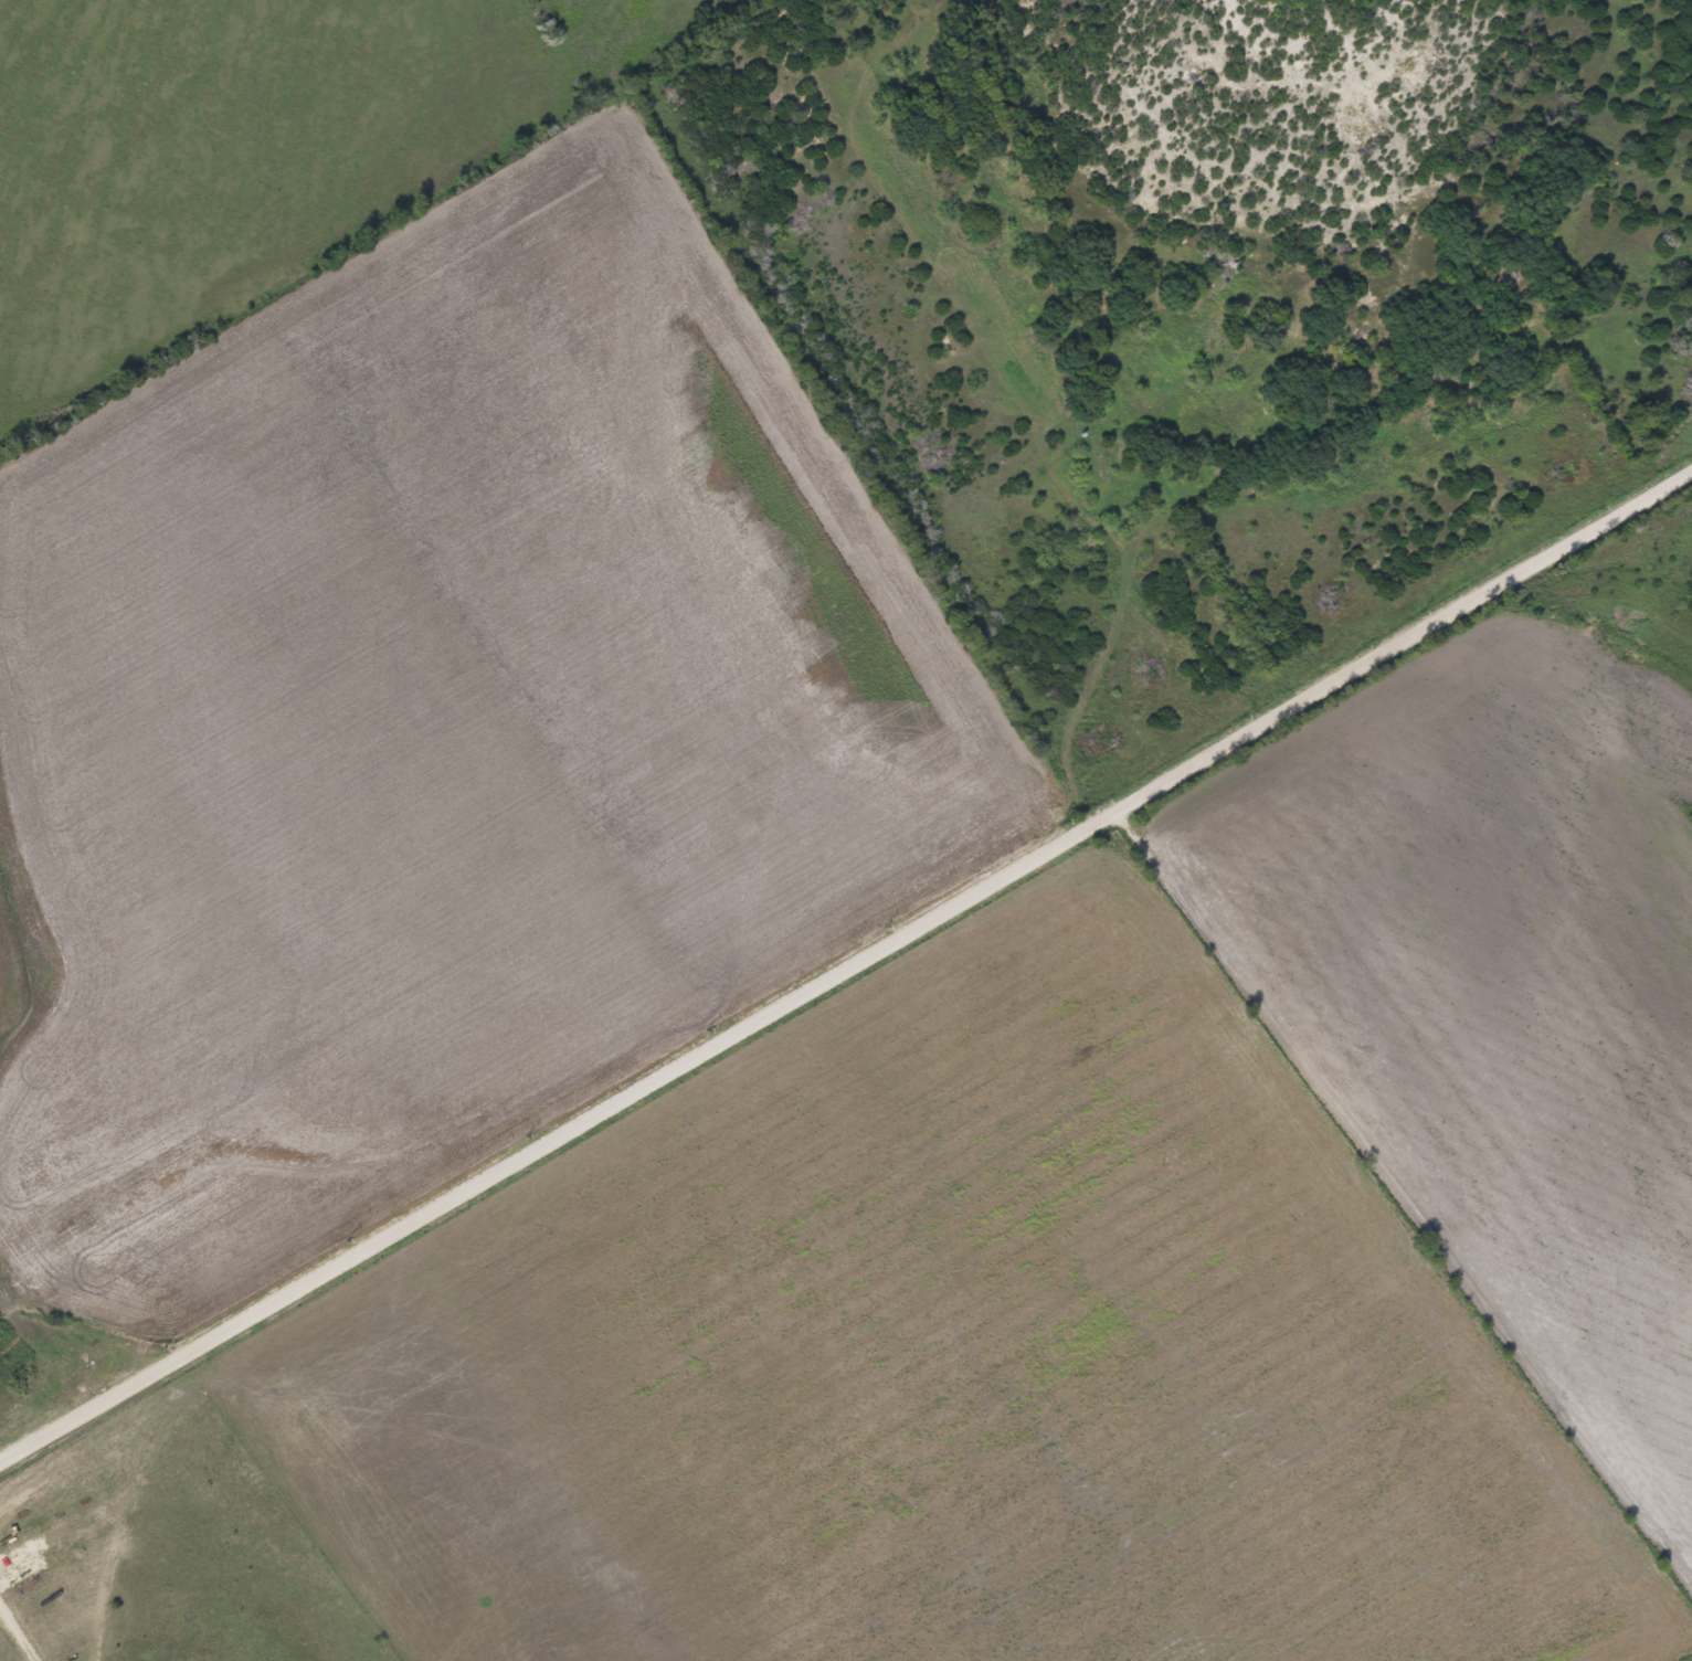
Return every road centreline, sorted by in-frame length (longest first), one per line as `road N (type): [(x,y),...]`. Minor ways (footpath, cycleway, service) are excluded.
road 1 (residential): [(0,1467),(1691,477)]

